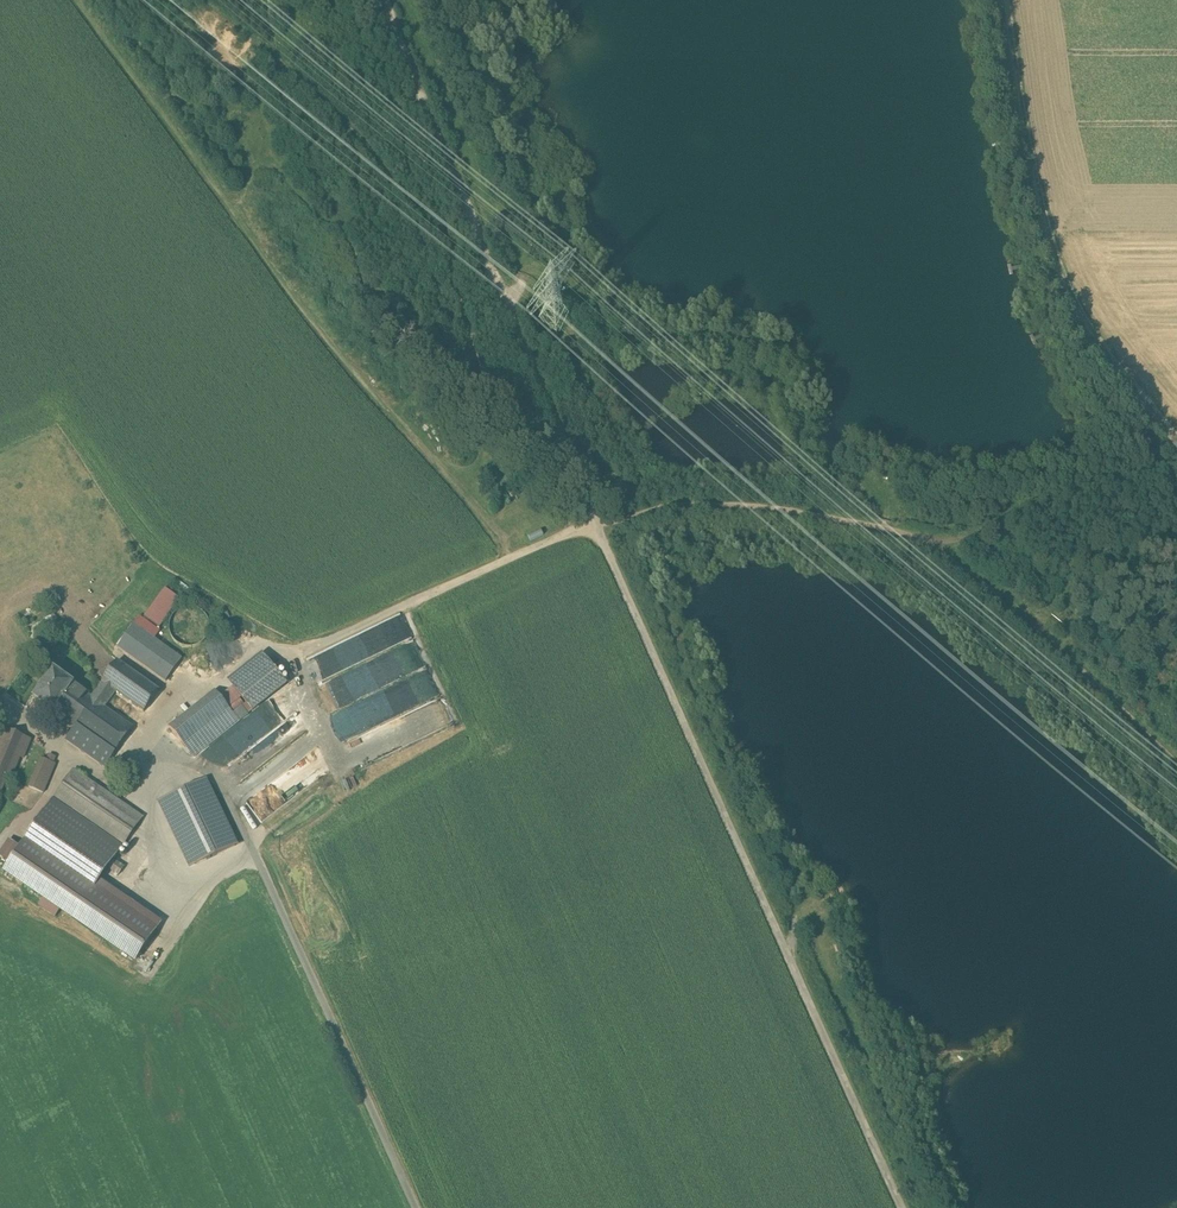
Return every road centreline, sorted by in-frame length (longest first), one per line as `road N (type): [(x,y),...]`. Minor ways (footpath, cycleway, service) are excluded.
road 1 (unclassified): [(902,1207),(602,529),(387,0)]
road 2 (track): [(260,861),(416,1207)]

